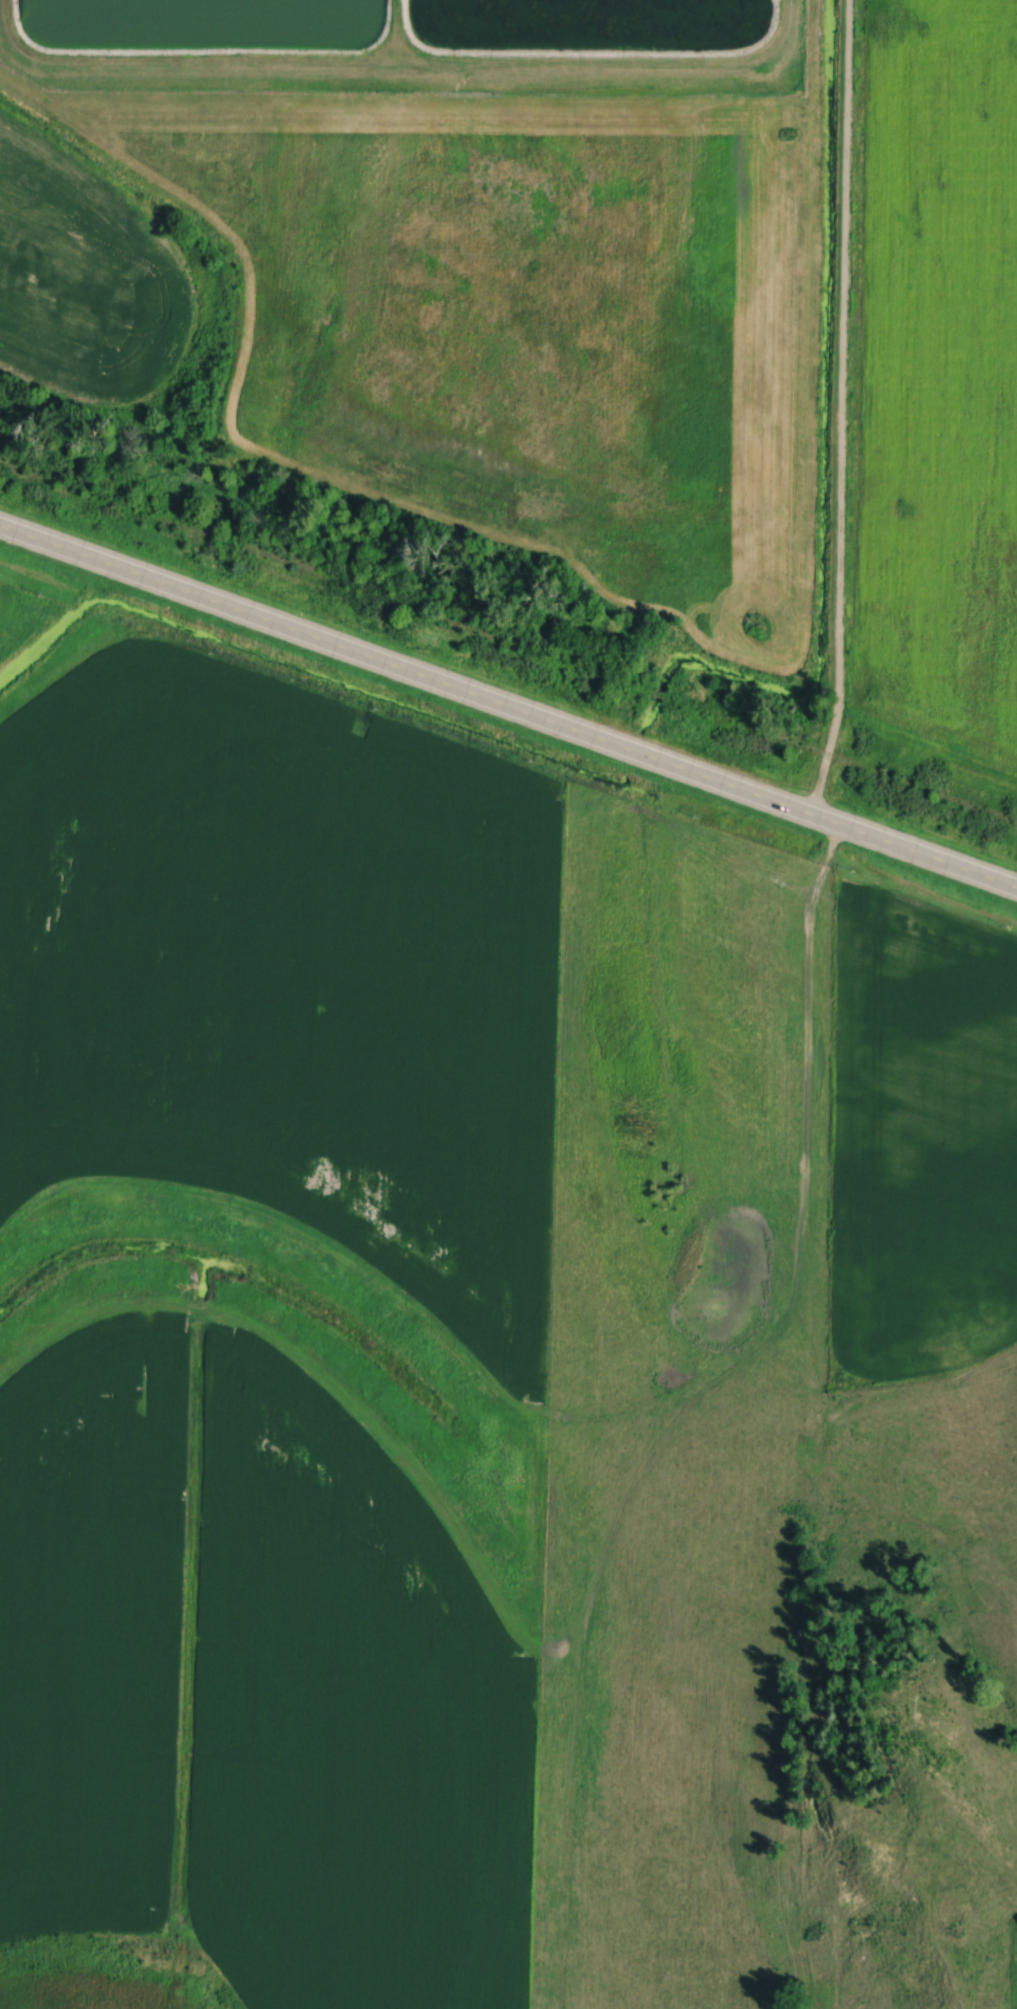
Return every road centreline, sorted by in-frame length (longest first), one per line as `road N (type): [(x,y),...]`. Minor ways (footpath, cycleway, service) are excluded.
road 1 (residential): [(1016,889),(0,524)]
road 2 (residential): [(812,813),(842,698),(847,0)]

